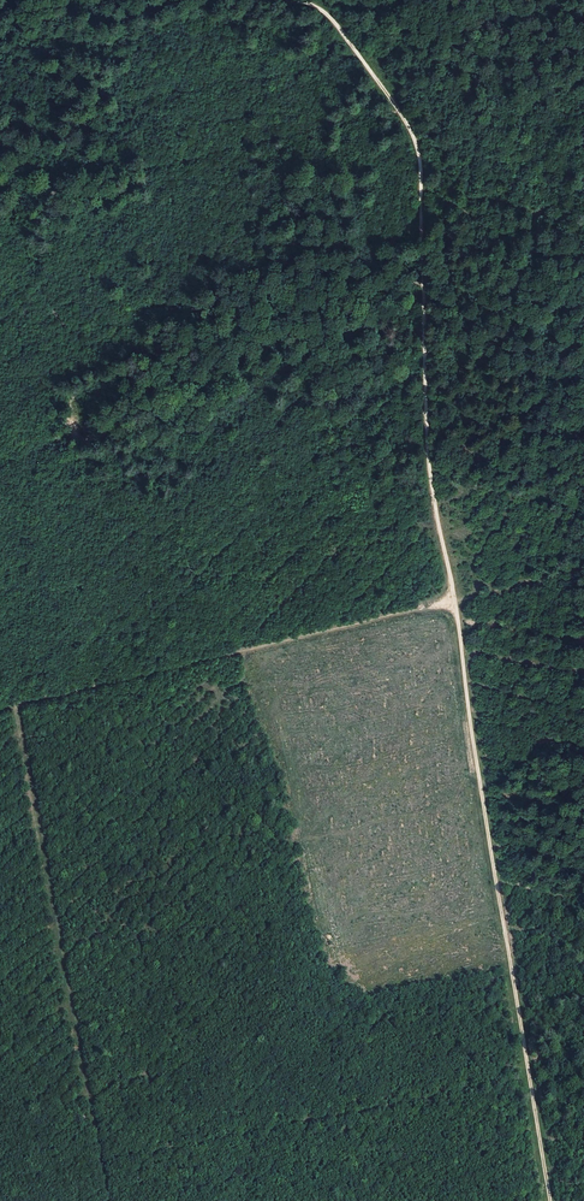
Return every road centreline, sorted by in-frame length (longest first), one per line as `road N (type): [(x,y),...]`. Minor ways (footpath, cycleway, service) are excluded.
road 1 (track): [(481,776),(550,1200)]
road 2 (track): [(424,284),(431,483),(457,602)]
road 3 (track): [(397,108),(419,154),(424,284)]
road 4 (track): [(457,602),(481,776)]
road 5 (track): [(302,0),(335,22),(397,108)]

